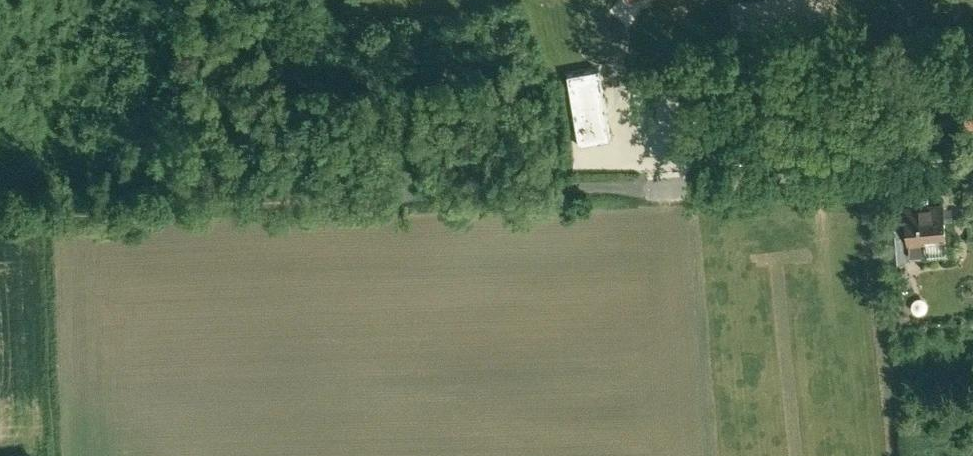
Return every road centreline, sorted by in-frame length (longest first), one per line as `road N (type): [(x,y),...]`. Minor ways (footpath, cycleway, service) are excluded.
road 1 (track): [(51,222),(403,207),(972,159)]
road 2 (track): [(64,455),(51,222)]

